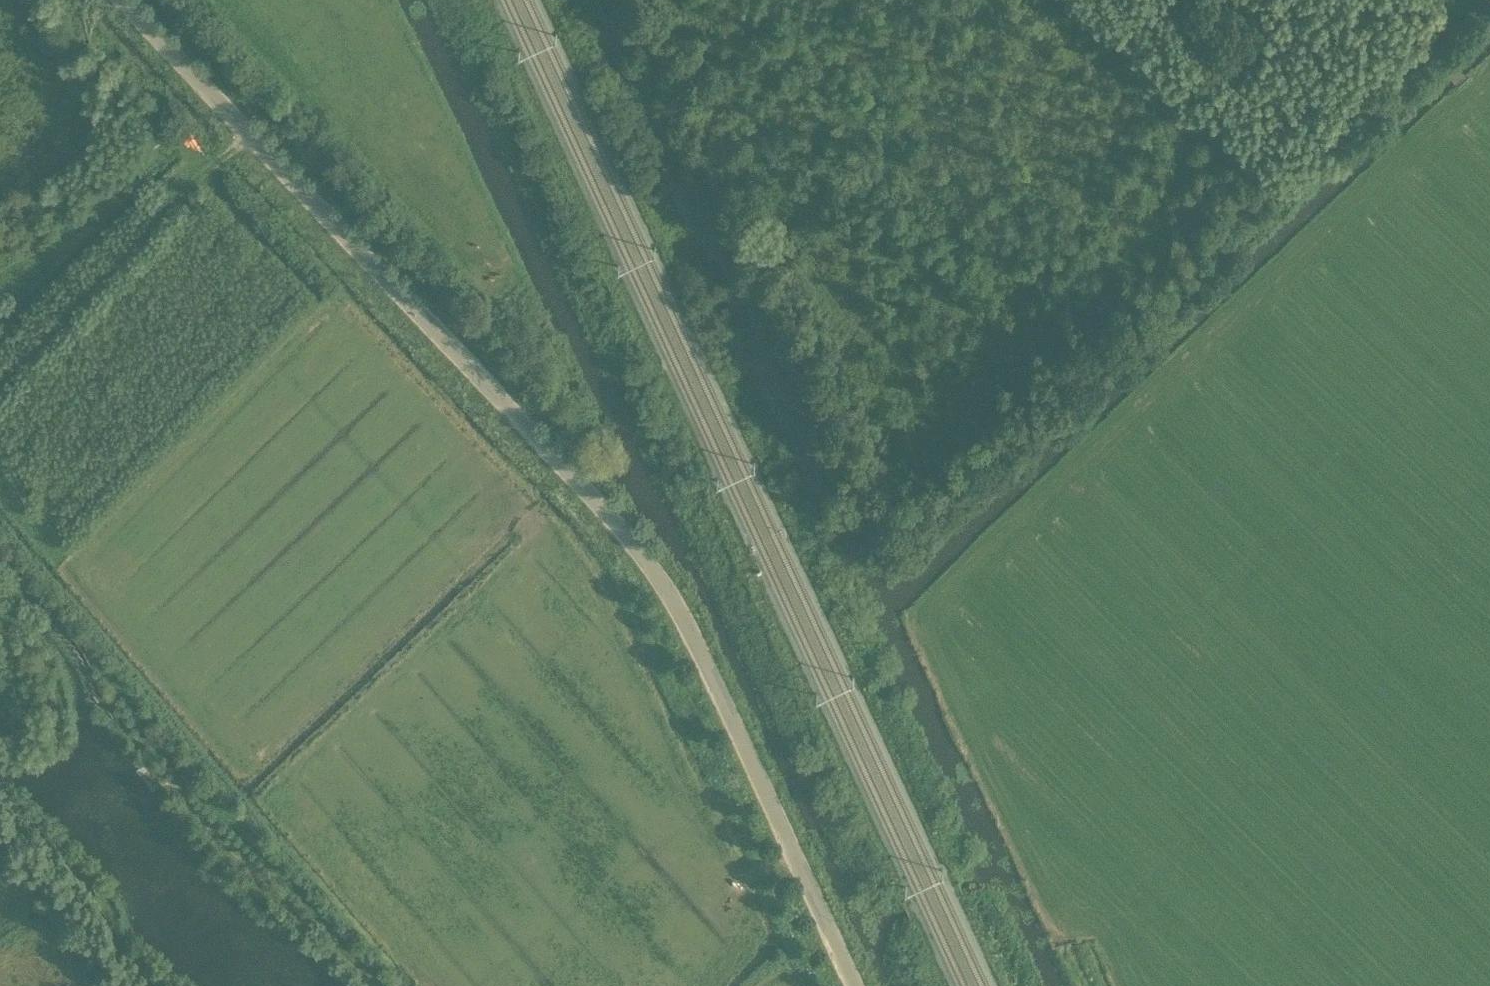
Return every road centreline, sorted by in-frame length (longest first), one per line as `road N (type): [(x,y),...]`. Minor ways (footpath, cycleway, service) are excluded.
road 1 (unclassified): [(861,985),(677,602),(629,538),(120,0)]

